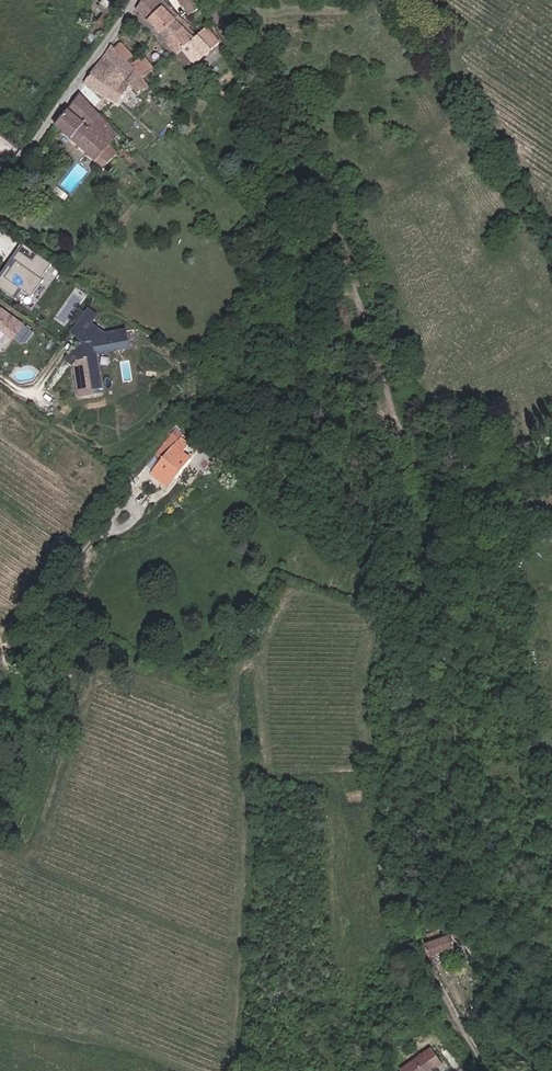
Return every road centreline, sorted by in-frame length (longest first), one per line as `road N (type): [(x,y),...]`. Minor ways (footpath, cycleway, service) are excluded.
road 1 (unclassified): [(0,199),(138,0)]
road 2 (track): [(551,465),(430,509)]

